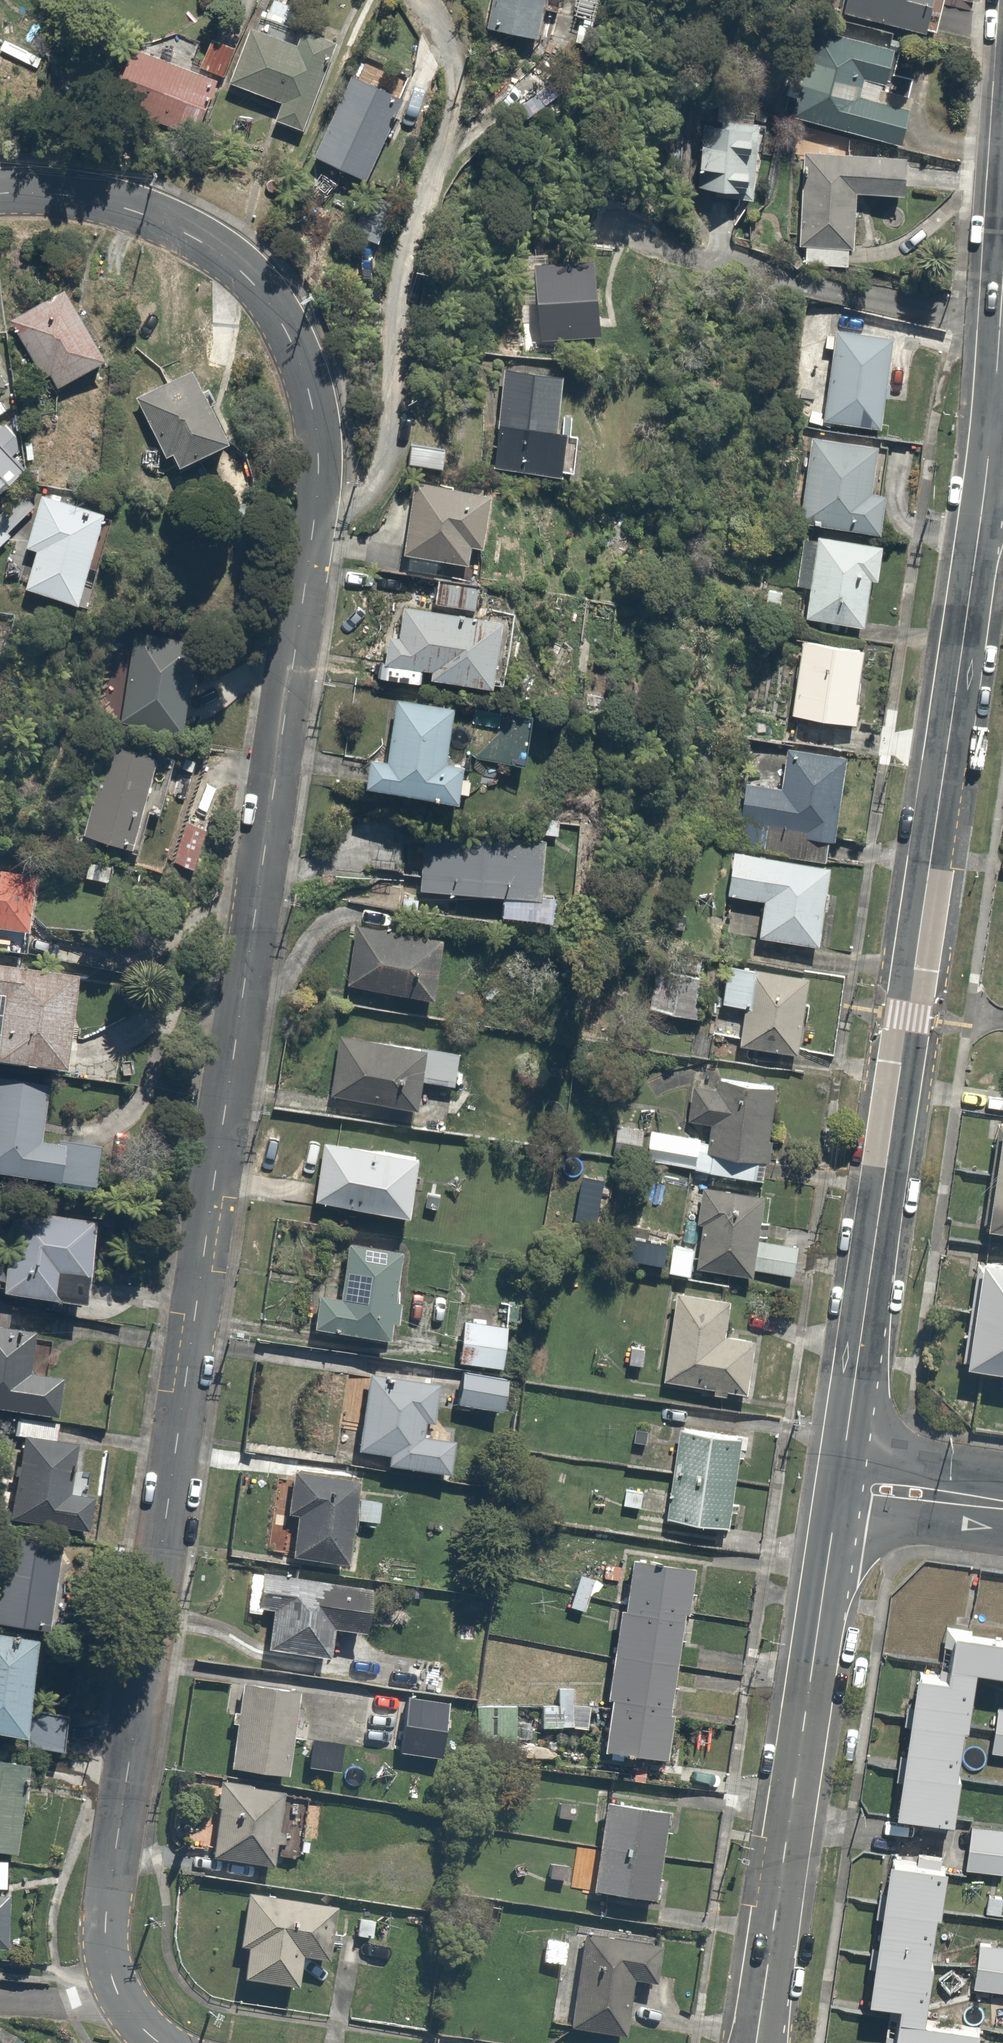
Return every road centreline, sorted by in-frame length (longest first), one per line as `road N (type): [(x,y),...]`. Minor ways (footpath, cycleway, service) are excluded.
road 1 (residential): [(0,194),(103,202),(224,257),(287,332),(317,433),(313,529),(106,1925),(115,1986),(161,2042)]
road 2 (residential): [(993,416),(841,1483)]
road 3 (residential): [(841,1483),(757,2042)]
road 4 (residential): [(1002,1503),(841,1483)]
road 5 (residential): [(1002,275),(993,416)]

